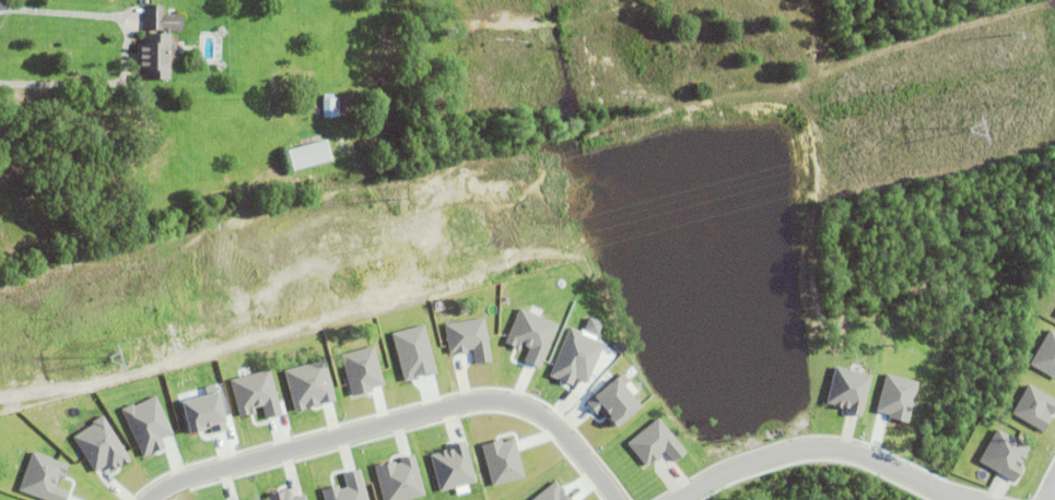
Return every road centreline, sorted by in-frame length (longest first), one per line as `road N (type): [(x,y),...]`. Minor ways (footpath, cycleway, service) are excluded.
road 1 (residential): [(141,499),(179,477),(487,396),(544,415),(615,499)]
road 2 (residential): [(677,499),(745,465),(819,448),(966,499)]

